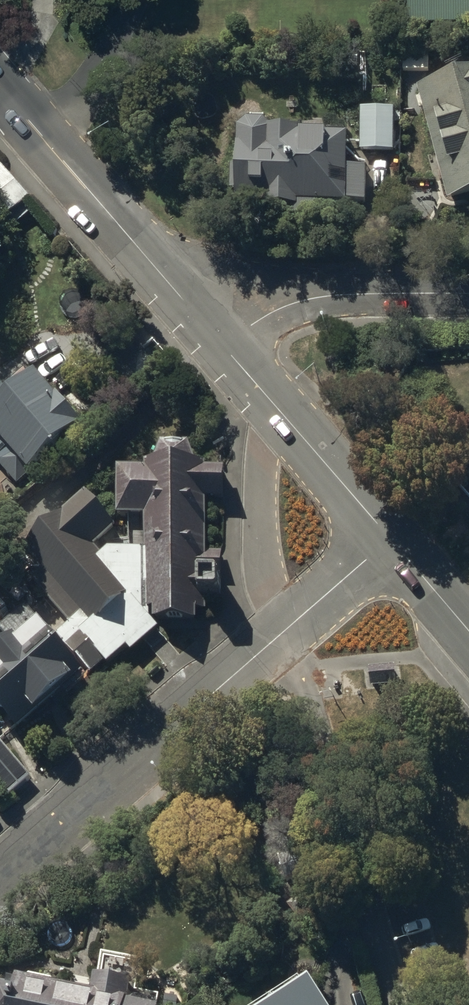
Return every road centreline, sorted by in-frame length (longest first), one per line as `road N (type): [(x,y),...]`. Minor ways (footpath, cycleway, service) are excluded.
road 1 (residential): [(391,538),(0,881)]
road 2 (secondary): [(224,346),(0,88)]
road 3 (residential): [(224,346),(309,297),(468,297)]
road 4 (secondary): [(391,538),(224,346)]
road 5 (secondary): [(468,632),(391,538)]

